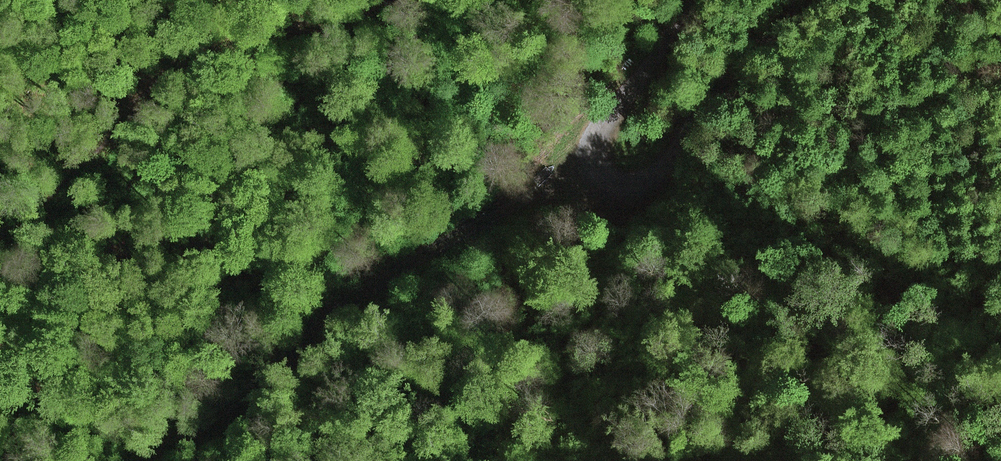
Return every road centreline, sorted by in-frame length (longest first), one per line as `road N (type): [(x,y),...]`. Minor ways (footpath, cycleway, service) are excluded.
road 1 (track): [(147,460),(241,402),(345,299),(406,259),(600,168)]
road 2 (track): [(371,0),(303,28),(239,34),(196,49),(0,246)]
road 3 (track): [(600,168),(622,191),(642,186),(742,61),(816,0)]
road 4 (track): [(693,0),(607,124),(600,168)]

